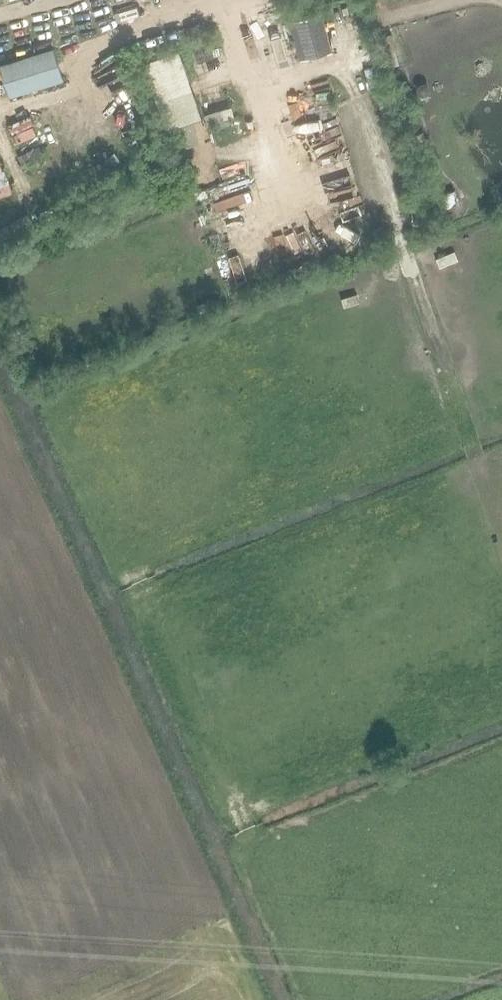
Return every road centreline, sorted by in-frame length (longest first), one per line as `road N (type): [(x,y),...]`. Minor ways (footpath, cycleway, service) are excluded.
road 1 (track): [(254,0),(90,44)]

